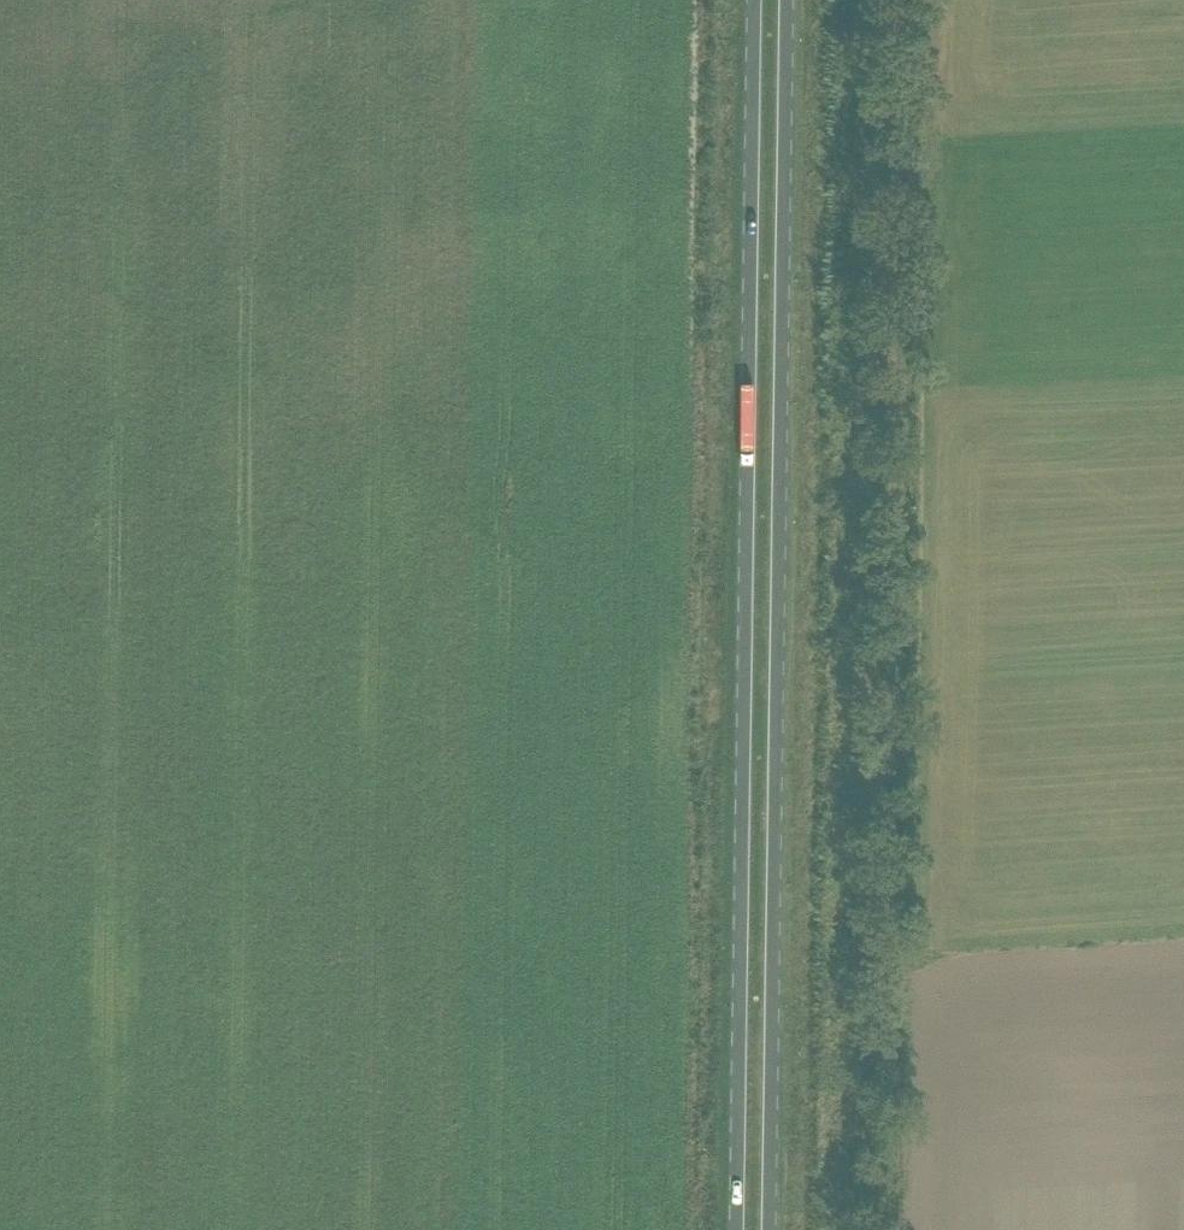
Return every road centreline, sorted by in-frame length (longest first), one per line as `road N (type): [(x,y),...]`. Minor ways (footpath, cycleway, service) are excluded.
road 1 (track): [(888,1229),(907,0)]
road 2 (primary): [(754,0),(735,1229)]
road 3 (primary): [(766,1229),(785,0)]

